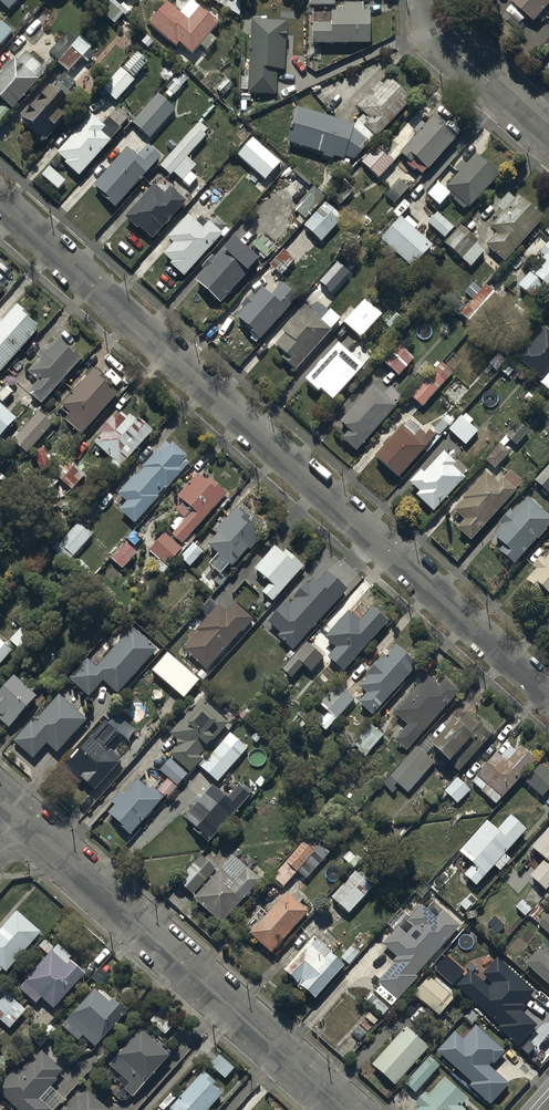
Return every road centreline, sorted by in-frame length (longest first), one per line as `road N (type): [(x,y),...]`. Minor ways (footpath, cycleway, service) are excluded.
road 1 (residential): [(0,202),(548,697)]
road 2 (residential): [(345,1109),(20,817)]
road 3 (residential): [(548,137),(443,42),(433,0)]

